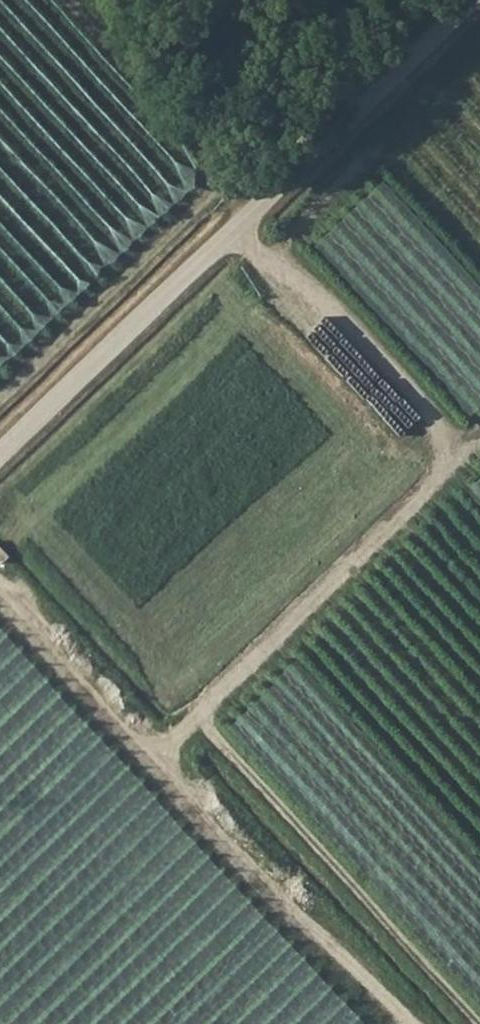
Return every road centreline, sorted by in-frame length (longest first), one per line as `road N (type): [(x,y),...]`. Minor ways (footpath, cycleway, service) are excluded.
road 1 (track): [(0,452),(470,0)]
road 2 (track): [(67,0),(217,167),(247,214),(471,452)]
road 3 (track): [(0,591),(406,1023)]
road 4 (track): [(154,755),(479,443)]
road 5 (track): [(198,716),(477,1023)]

